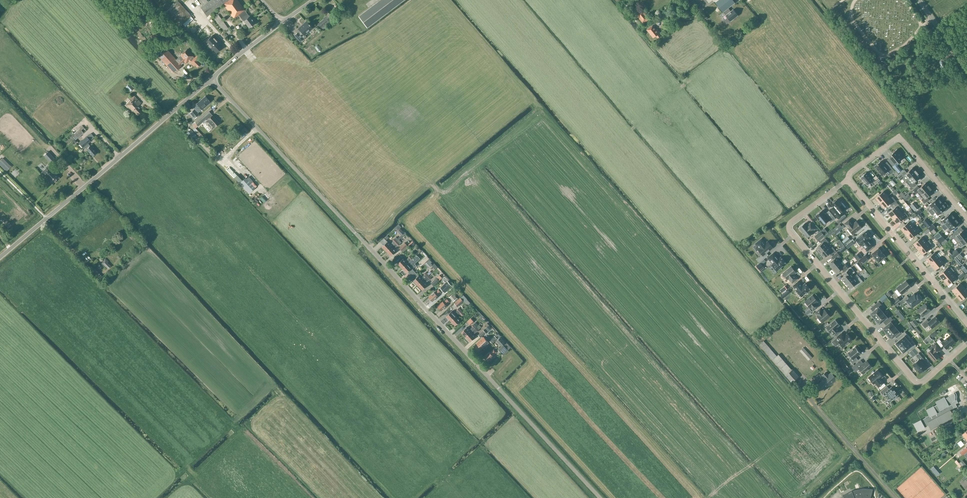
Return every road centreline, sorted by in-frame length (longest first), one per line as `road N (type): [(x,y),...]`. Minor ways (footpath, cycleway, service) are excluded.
road 1 (unclassified): [(597,497),(211,79)]
road 2 (residential): [(966,344),(916,382),(790,231),(792,221),(847,182)]
road 3 (unclassified): [(0,257),(211,79)]
road 4 (residential): [(847,182),(966,324)]
road 5 (residential): [(966,218),(902,140),(847,182)]
road 6 (track): [(811,403),(894,497)]

